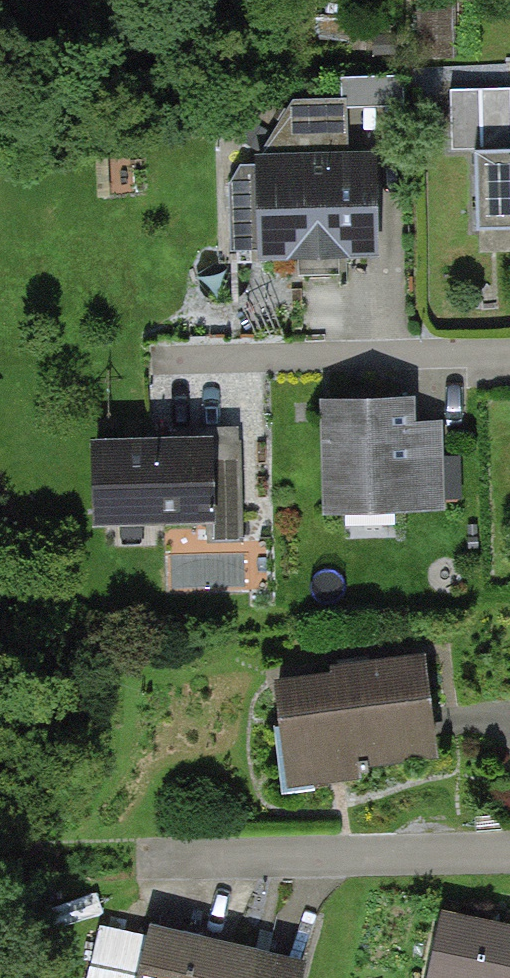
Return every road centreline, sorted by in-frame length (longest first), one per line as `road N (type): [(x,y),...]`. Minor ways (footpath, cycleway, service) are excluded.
road 1 (residential): [(142,861),(509,851)]
road 2 (residential): [(509,351),(159,357)]

